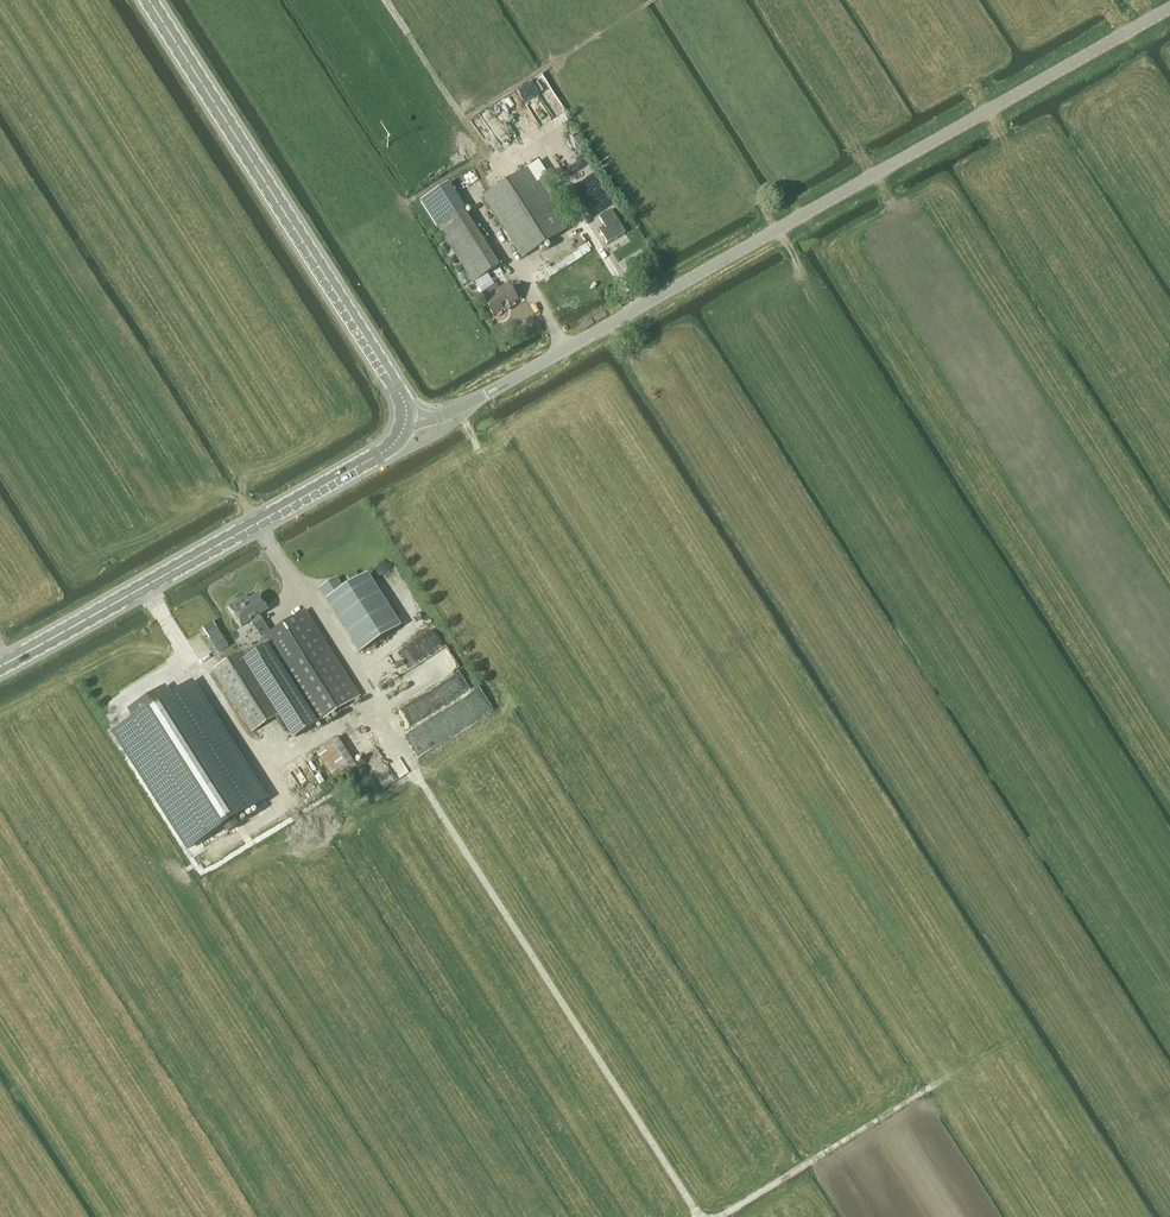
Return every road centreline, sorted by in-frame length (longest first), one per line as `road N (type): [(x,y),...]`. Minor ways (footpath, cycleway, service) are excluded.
road 1 (unclassified): [(406,424),(457,410),(1169,9)]
road 2 (track): [(699,1216),(401,750)]
road 3 (secondary): [(406,424),(399,391),(149,0)]
road 4 (secondary): [(0,667),(383,453),(406,424)]
road 5 (track): [(717,1216),(944,1079)]
road 6 (track): [(490,160),(387,0)]

